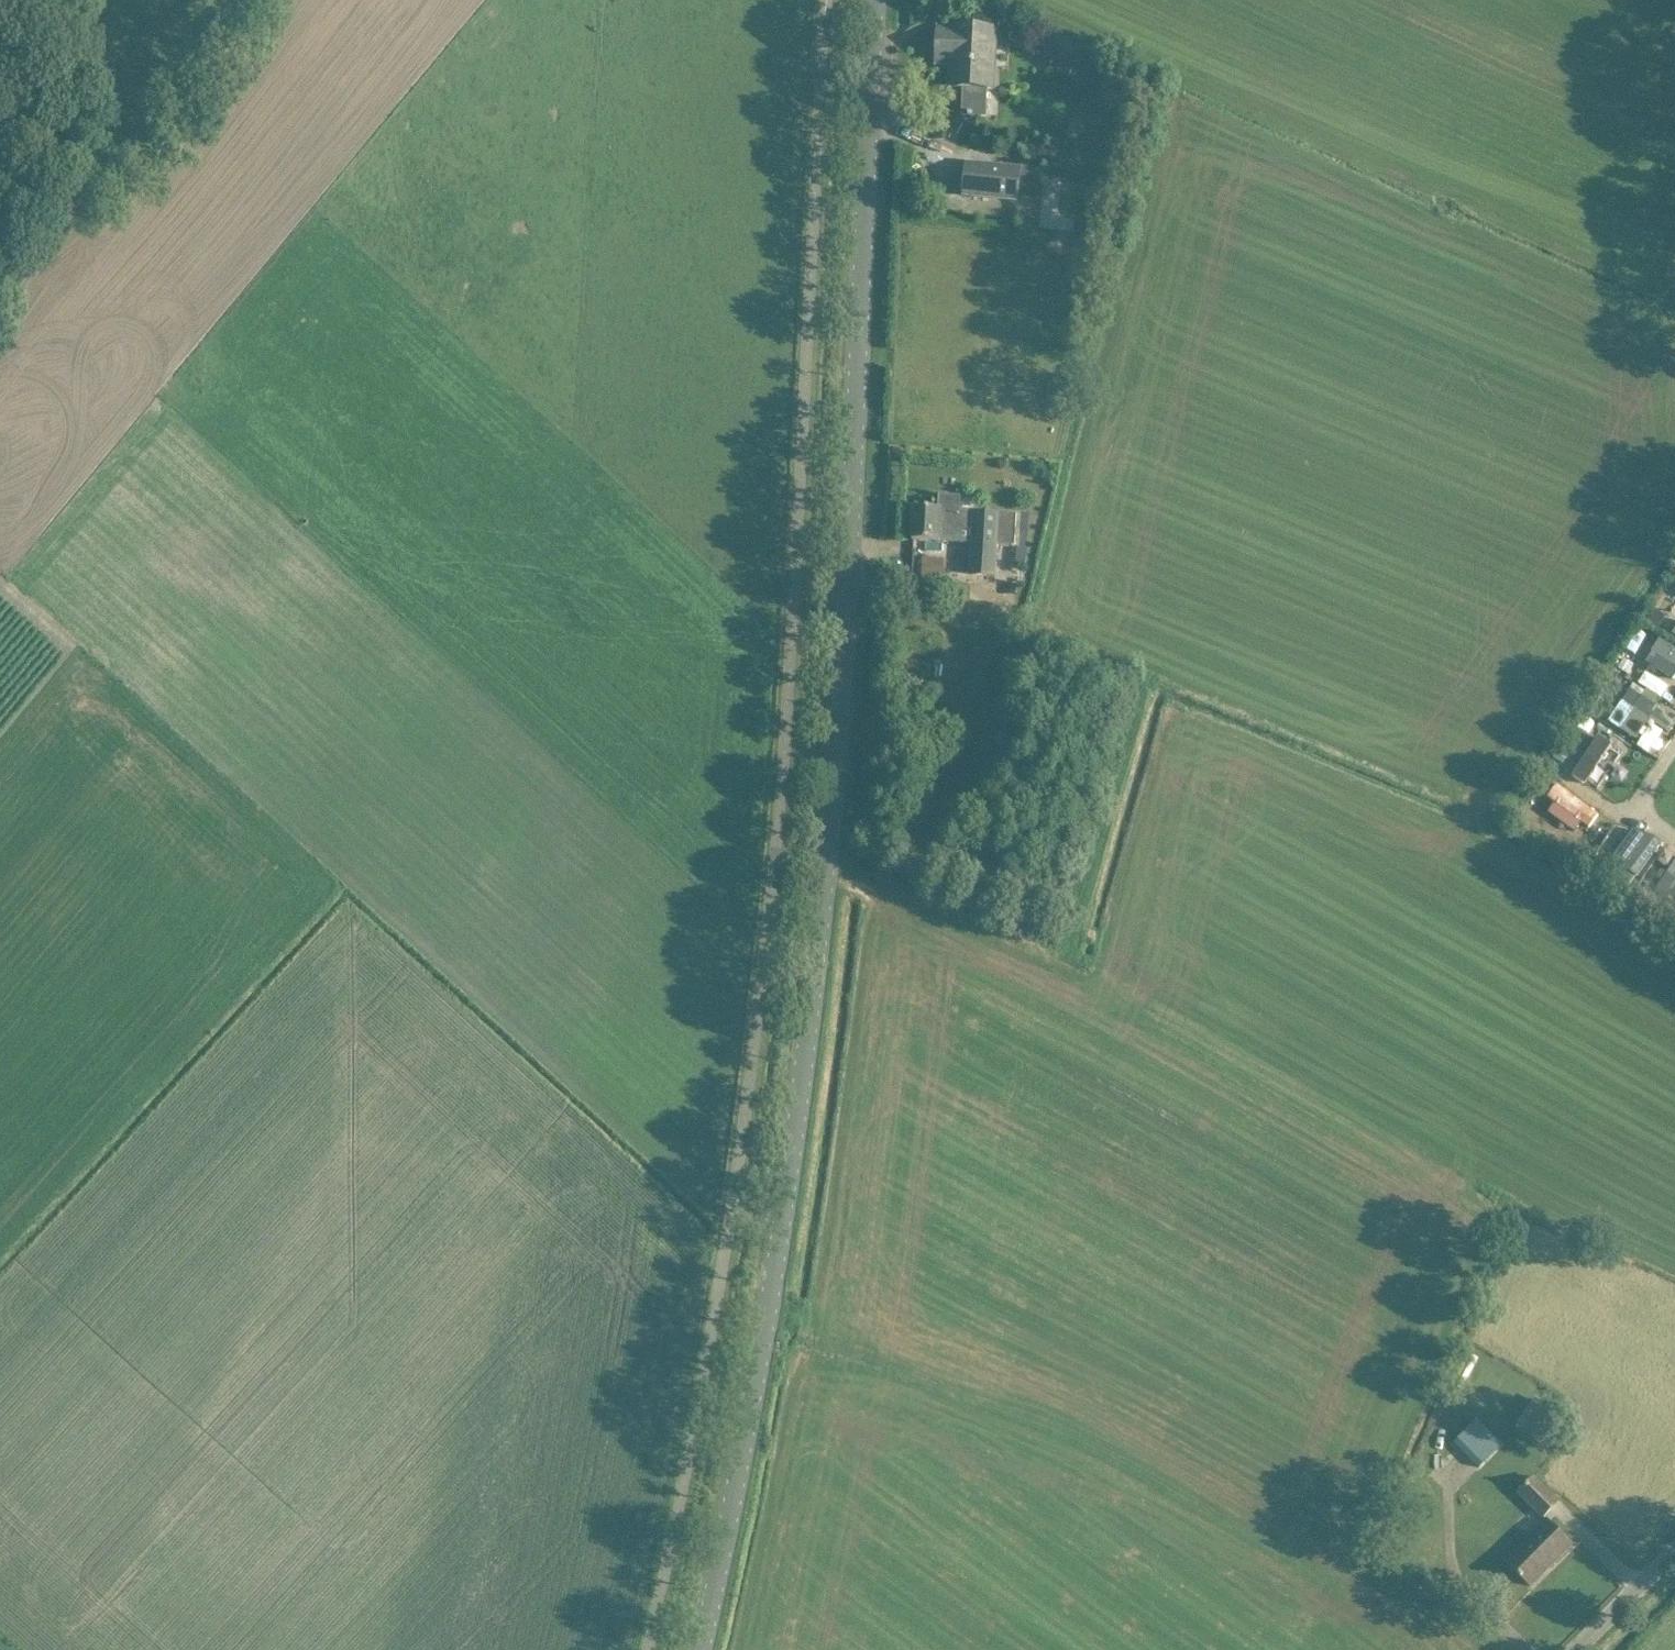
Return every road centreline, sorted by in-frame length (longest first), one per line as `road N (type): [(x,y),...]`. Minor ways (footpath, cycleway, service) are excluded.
road 1 (unclassified): [(698,1649),(767,1311),(815,1013),(844,711),(877,0)]
road 2 (track): [(0,266),(82,175),(62,0)]
road 3 (unclassified): [(1584,1649),(1674,1560)]

